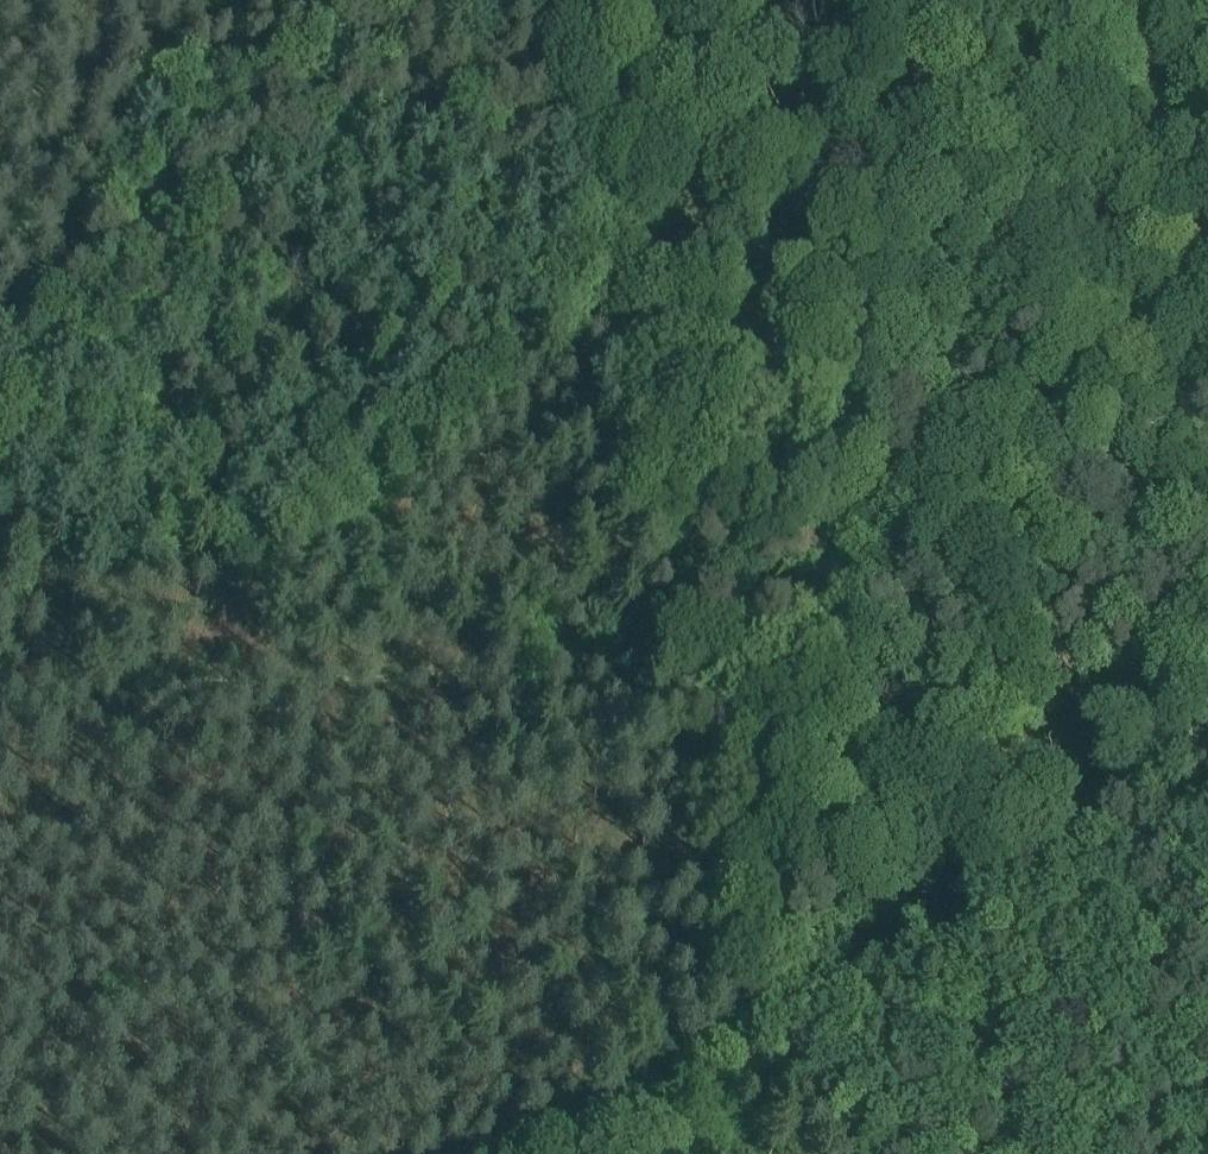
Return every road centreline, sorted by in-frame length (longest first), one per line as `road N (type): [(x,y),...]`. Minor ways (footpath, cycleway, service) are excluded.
road 1 (track): [(1184,784),(1011,888),(715,1047),(485,1153)]

